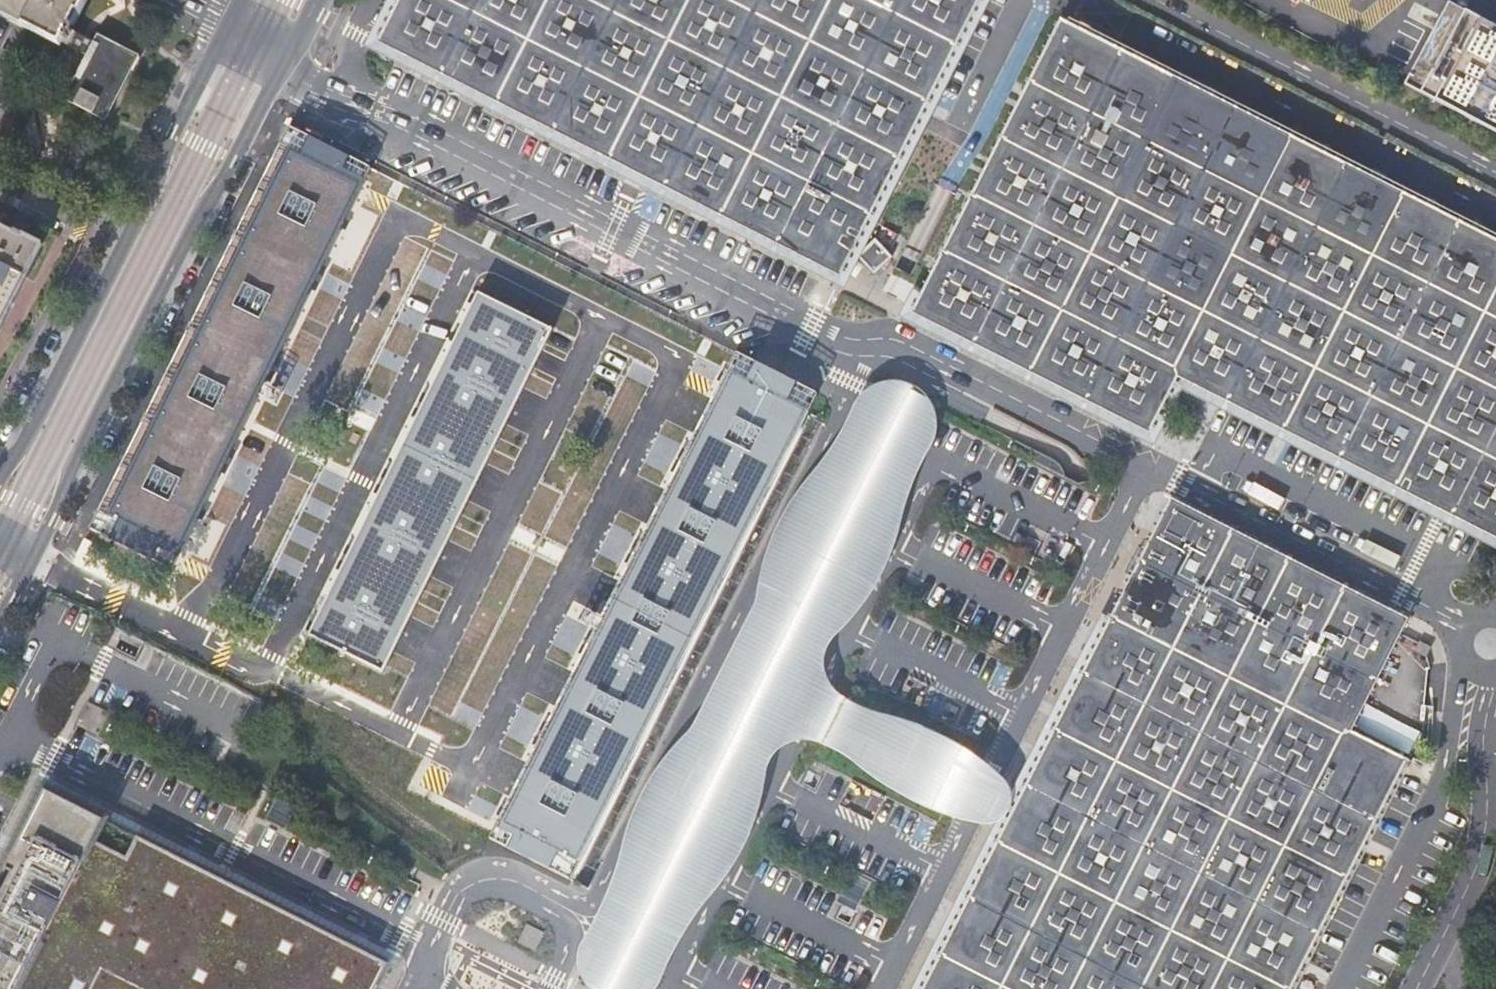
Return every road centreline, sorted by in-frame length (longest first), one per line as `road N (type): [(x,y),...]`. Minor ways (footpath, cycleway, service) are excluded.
road 1 (tertiary): [(36,560),(72,467),(285,60)]
road 2 (unclassified): [(36,560),(149,610),(494,840)]
road 3 (tertiary): [(230,26),(27,440),(0,478)]

